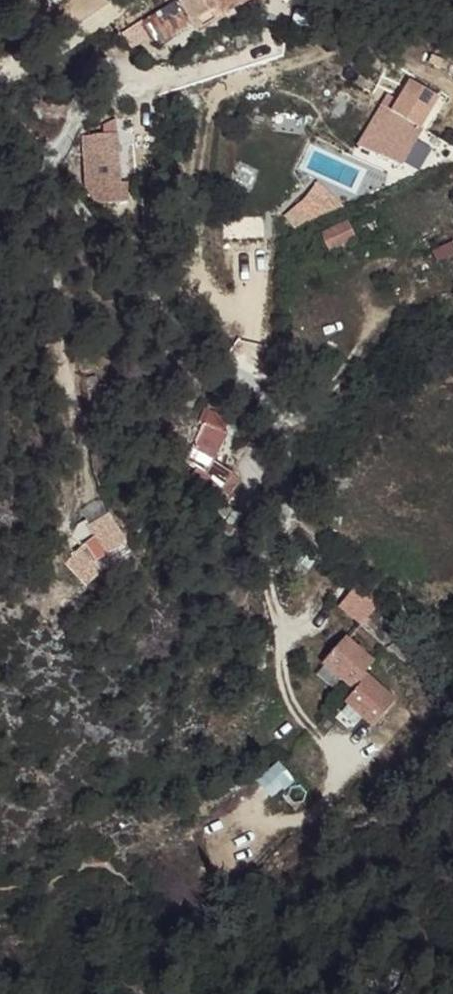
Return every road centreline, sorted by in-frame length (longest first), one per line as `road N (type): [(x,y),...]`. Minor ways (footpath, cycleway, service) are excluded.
road 1 (unclassified): [(0,113),(170,328),(267,392),(288,502)]

